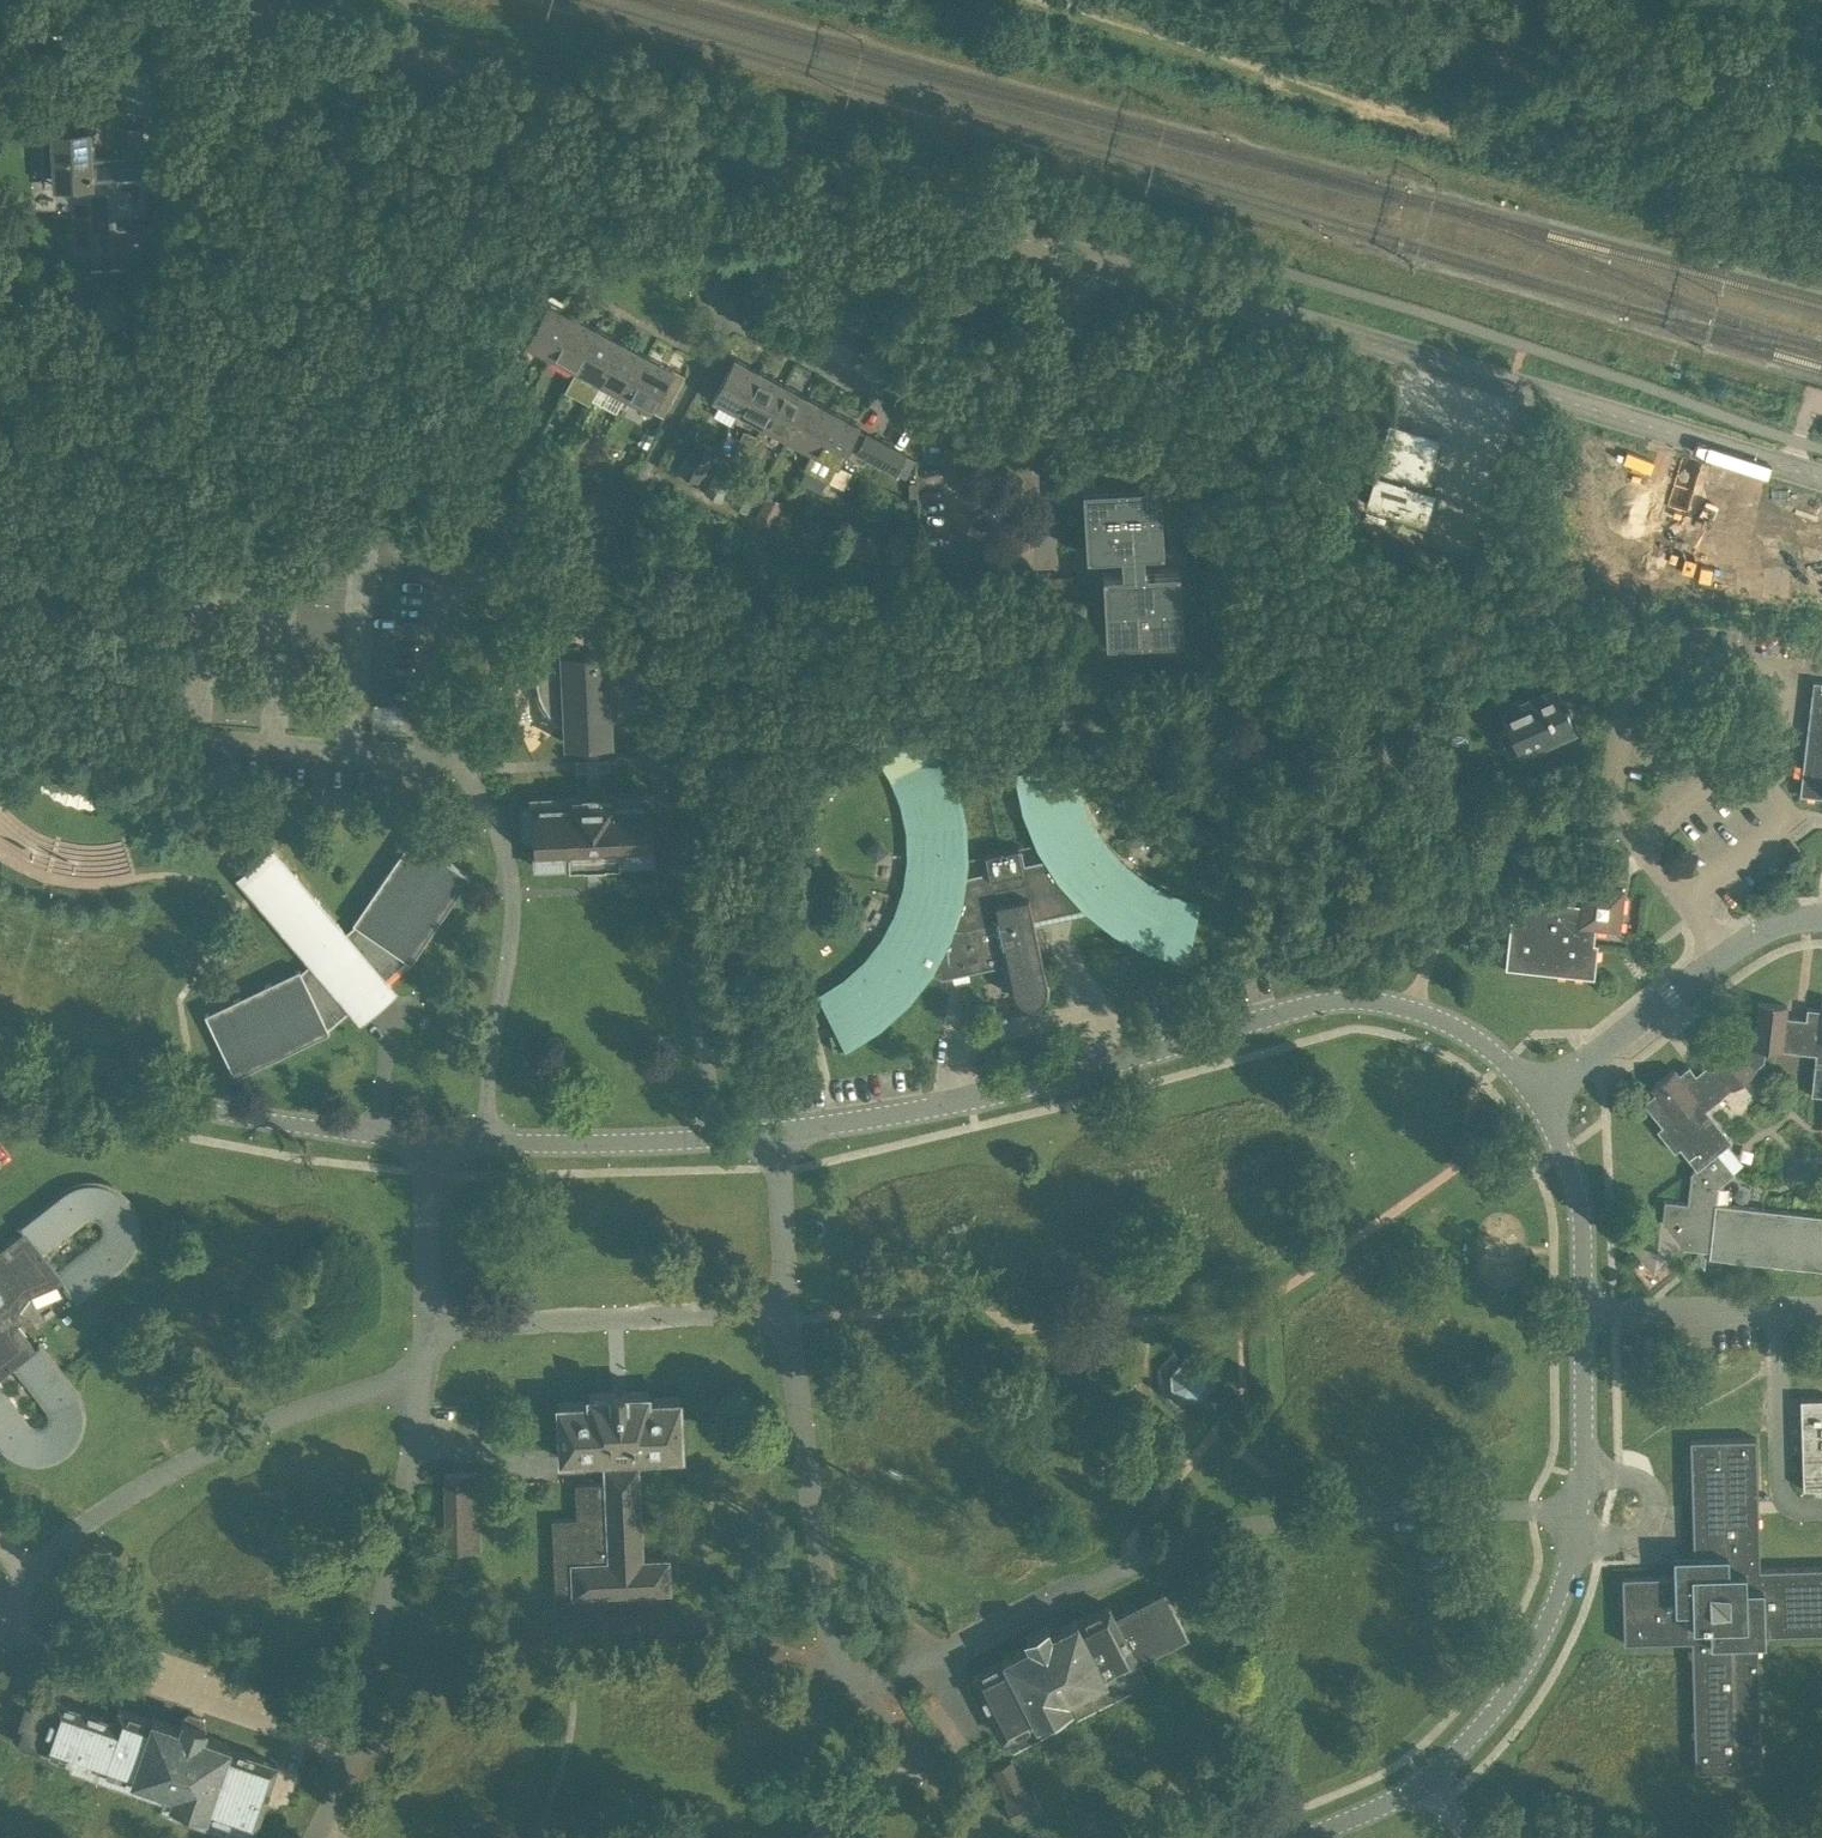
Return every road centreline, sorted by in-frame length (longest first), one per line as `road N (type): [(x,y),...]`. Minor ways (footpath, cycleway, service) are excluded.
road 1 (secondary): [(1095,261),(211,0)]
road 2 (unclassified): [(1078,317),(1038,446),(982,449),(728,317),(716,300),(711,268),(717,253),(745,232),(787,231),(1030,303)]
road 3 (residential): [(864,1697),(1065,1593),(1203,1536),(1271,1522),(1440,1510),(1580,1512)]
road 4 (residential): [(1412,1010),(1359,1000),(1311,1005),(956,1104),(776,1132)]
road 5 (residential): [(488,1142),(488,1073),(512,895),(495,824),(468,778),(444,757),(200,741)]
road 6 (secondary): [(1616,415),(1095,261)]
road 7 (residential): [(357,1756),(478,1664),(601,1629),(709,1631),(841,1679)]
road 8 (residential): [(0,1619),(43,1563),(85,1525),(206,1451),(315,1407),(421,1384)]
road 9 (residential): [(1786,686),(1766,672),(1666,662),(1634,674),(1625,696),(1615,810),(1727,955)]
road 10 (residential): [(1305,1837),(1423,1781),(1488,1716),(1542,1633),(1580,1512)]
road 11 (residential): [(429,1141),(196,1109),(0,1059)]
road 12 (unclassified): [(1412,1010),(1484,843),(1584,727),(1584,709),(1546,649)]
road 13 (residential): [(1580,1512),(1580,1213),(1564,1155),(1535,1098)]
road 14 (residential): [(717,1138),(678,930),(658,760)]
road 15 (residential): [(357,1756),(421,1384)]
road 16 (residential): [(841,1679),(788,1309)]
road 17 (residential): [(428,1329),(788,1309)]
road 18 (secondary): [(1821,577),(1641,544),(1623,532),(1604,485),(1616,415)]
road 19 (unclassified): [(1535,1098),(1727,955)]
road 20 (residential): [(717,1138),(488,1142)]
road 21 (secondary): [(1821,476),(1616,415)]
road 22 (residential): [(428,1329),(429,1141)]
road 23 (residential): [(976,1837),(935,1777),(864,1697)]
road 24 (residential): [(788,1309),(776,1132)]
road 25 (residential): [(1535,1098),(1483,1045),(1412,1010)]

